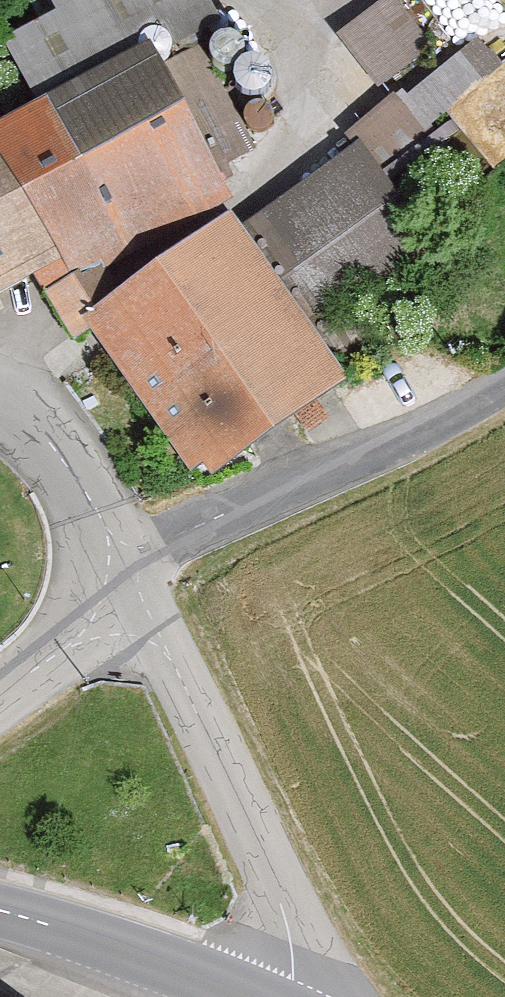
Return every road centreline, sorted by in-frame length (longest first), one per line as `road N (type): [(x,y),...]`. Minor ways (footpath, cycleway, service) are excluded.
road 1 (residential): [(128,602),(172,661),(271,865),(288,924),(292,978),(285,996)]
road 2 (residential): [(124,562),(504,387)]
road 3 (secondary): [(251,996),(0,910)]
road 4 (residential): [(0,400),(51,440),(124,562)]
road 5 (residential): [(0,696),(128,602)]

